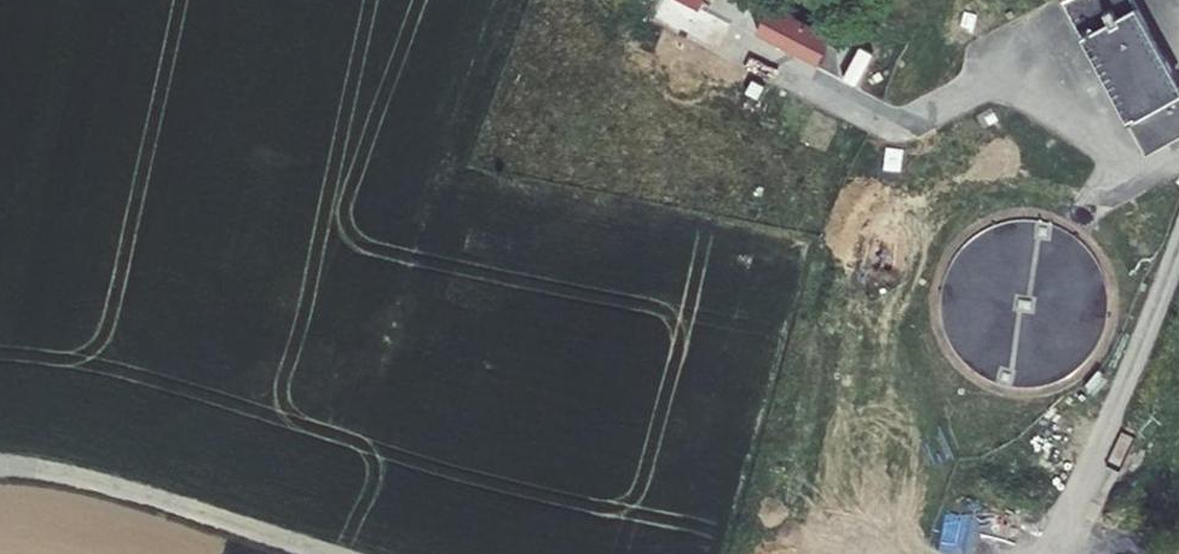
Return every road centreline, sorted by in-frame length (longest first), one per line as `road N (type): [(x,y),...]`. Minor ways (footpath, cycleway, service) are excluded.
road 1 (track): [(298,553),(58,478),(0,471)]

